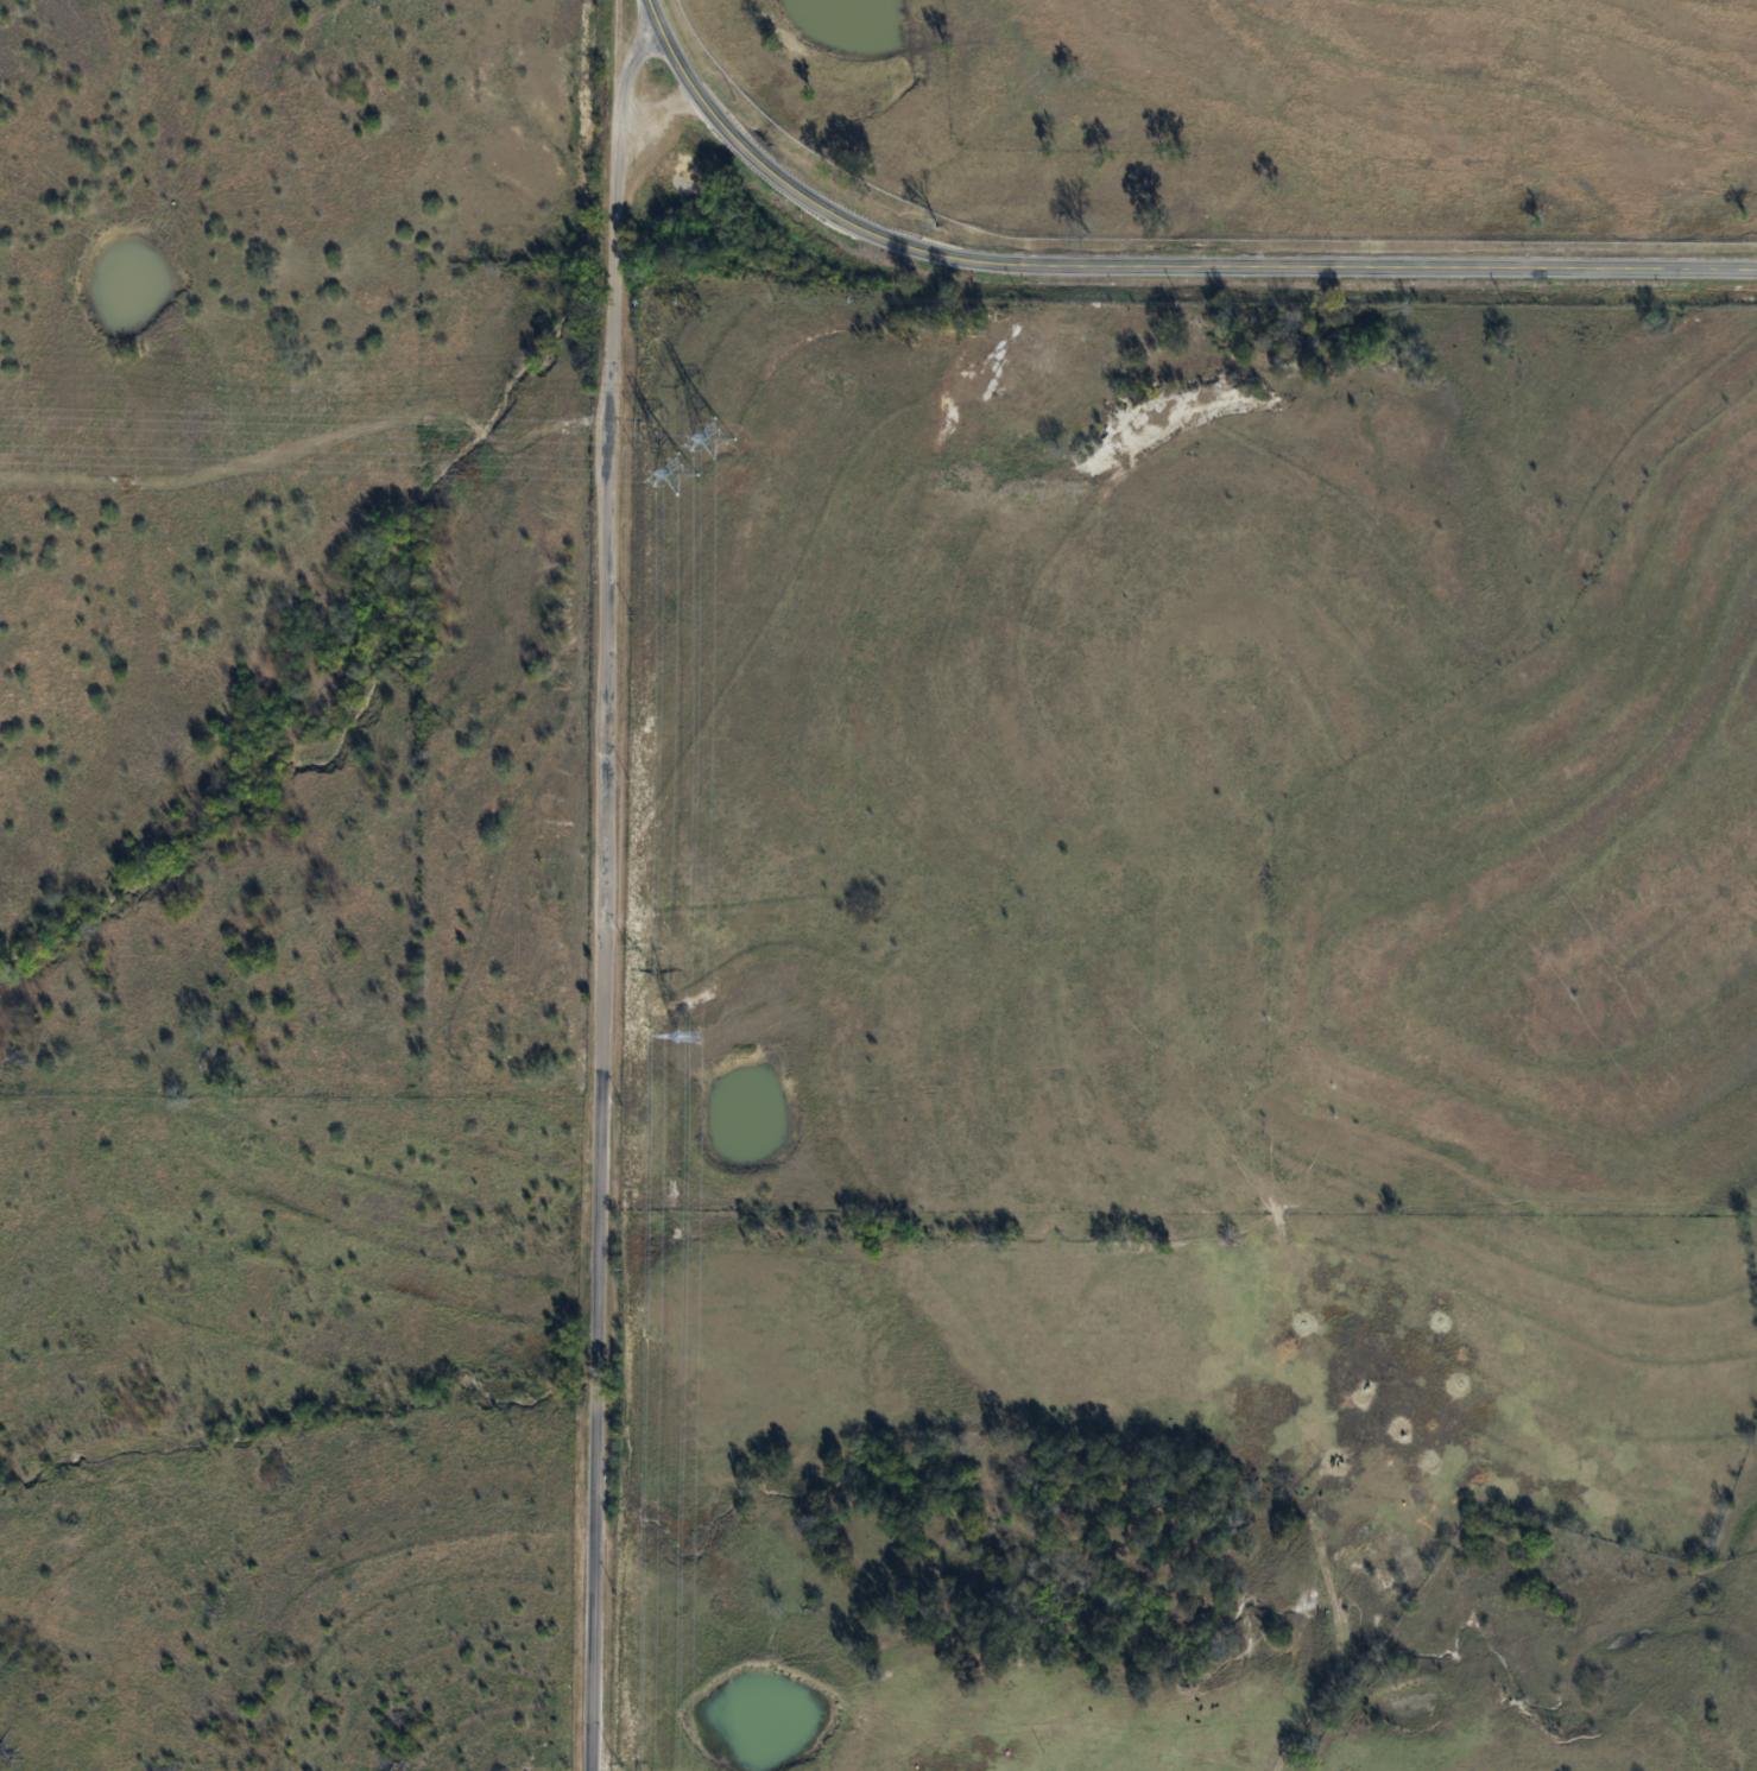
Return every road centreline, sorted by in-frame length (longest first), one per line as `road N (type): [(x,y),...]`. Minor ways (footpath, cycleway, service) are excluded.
road 1 (residential): [(591,1770),(620,0)]
road 2 (secondary): [(1756,270),(1108,267),(943,257),(874,236),(804,200),(721,124),(677,59)]

